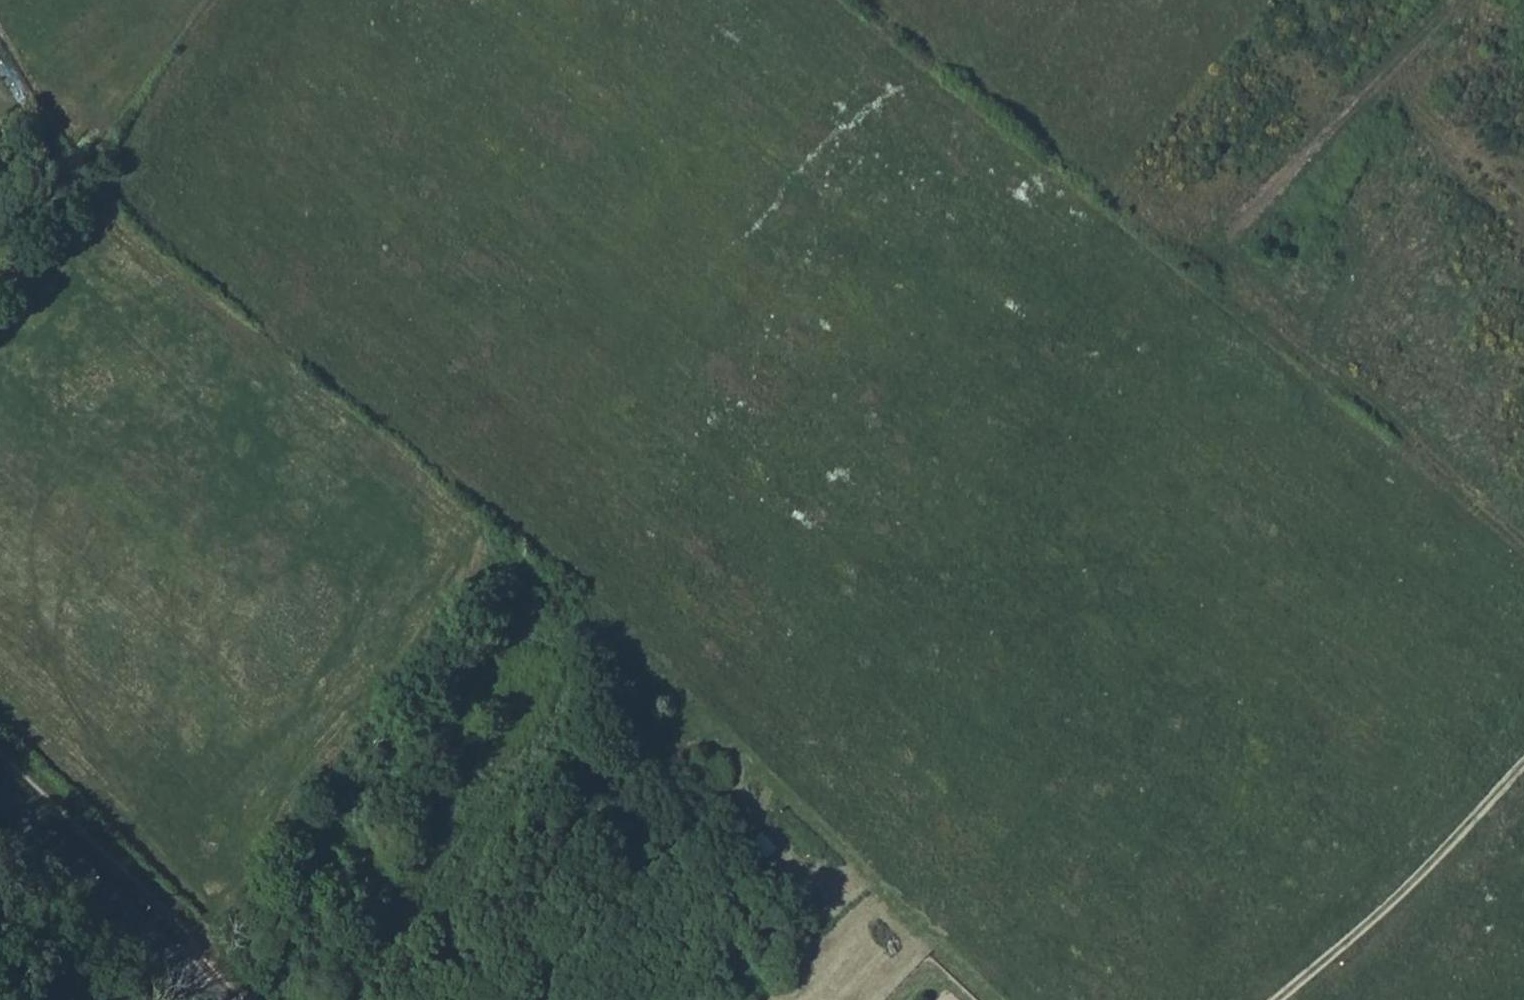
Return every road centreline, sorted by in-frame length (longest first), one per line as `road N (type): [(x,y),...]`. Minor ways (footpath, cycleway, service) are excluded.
road 1 (track): [(1523,545),(1216,281),(1215,248),(1452,0)]
road 2 (track): [(1275,999),(1444,853),(1523,769)]
road 3 (unclassified): [(213,999),(0,803)]

